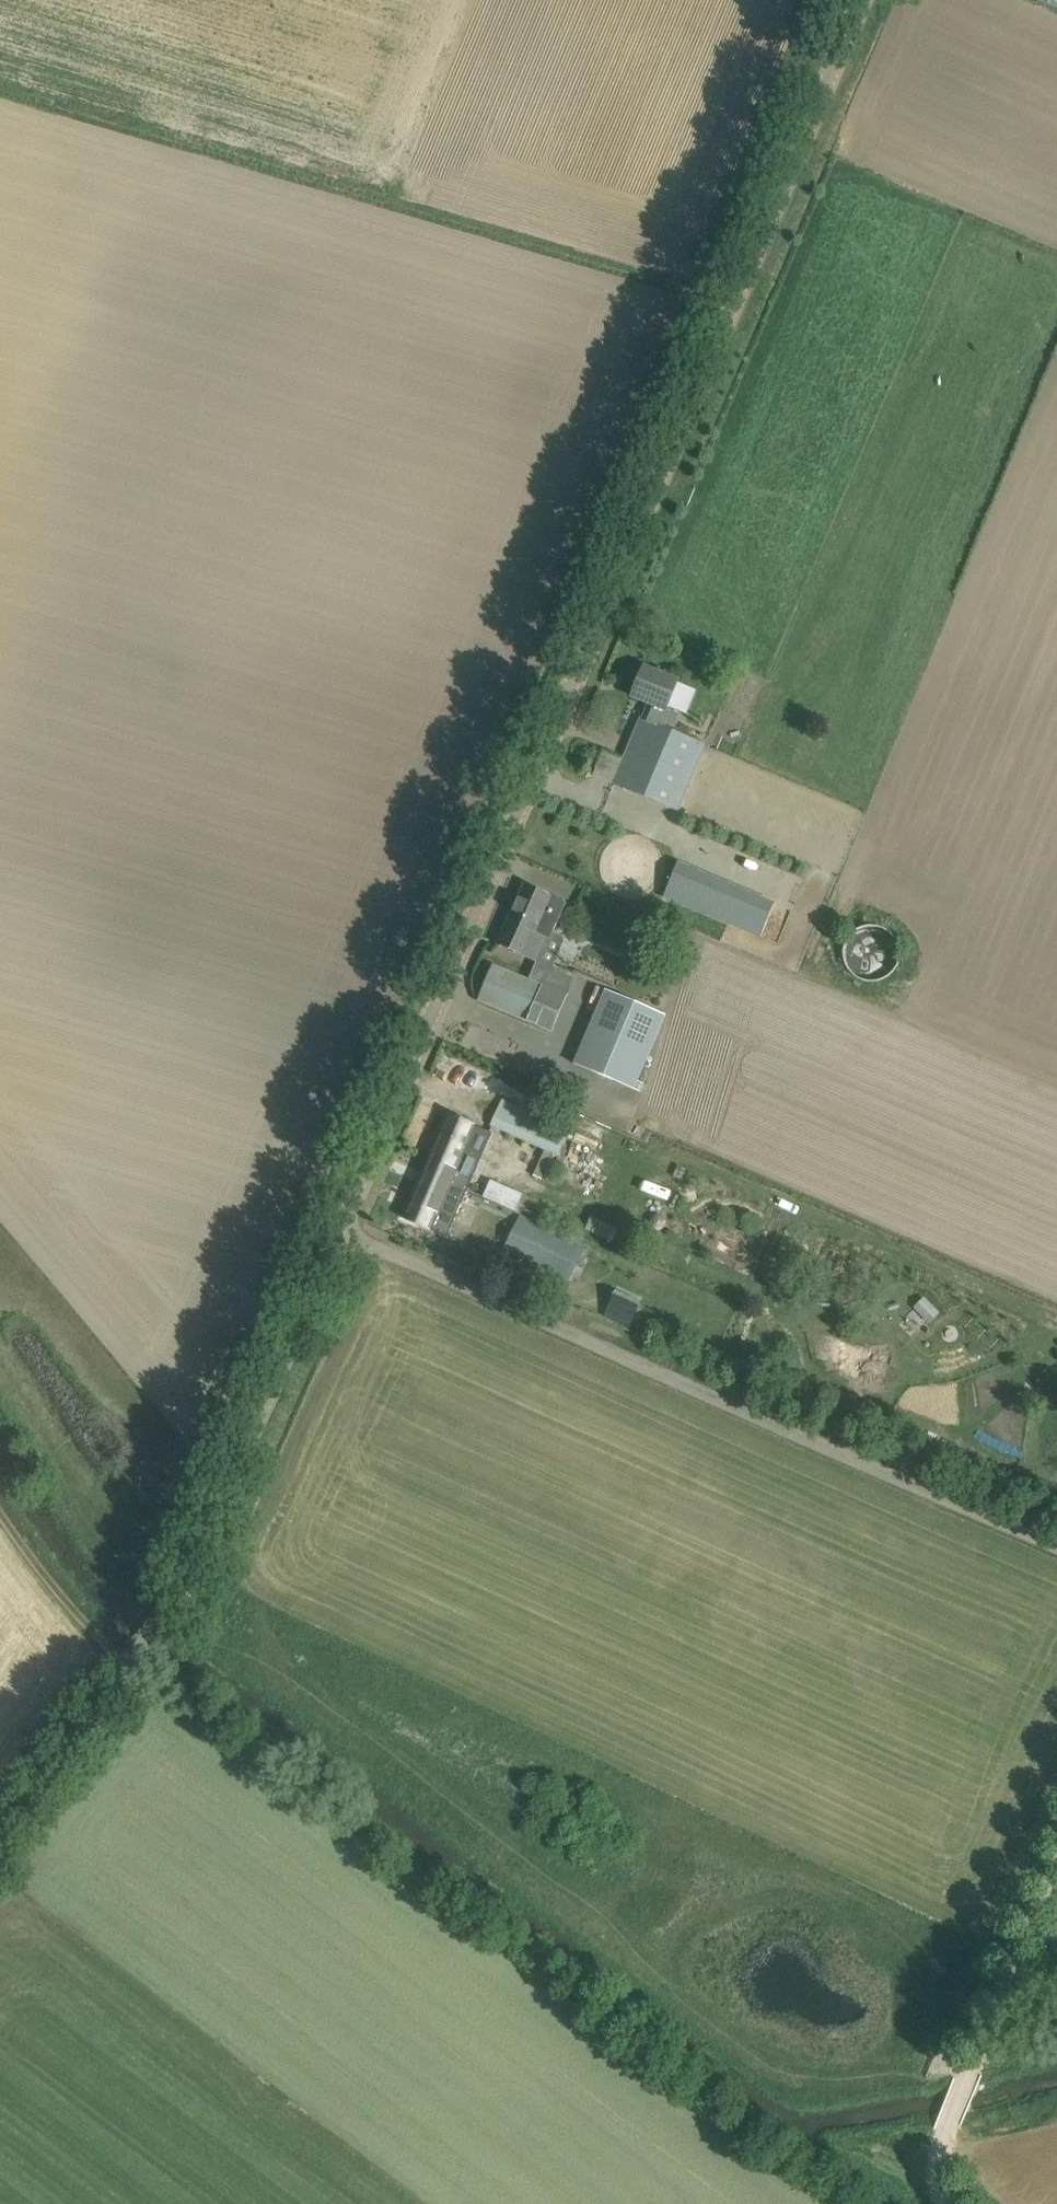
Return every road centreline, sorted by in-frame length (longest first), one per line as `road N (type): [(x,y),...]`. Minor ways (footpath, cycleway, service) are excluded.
road 1 (unclassified): [(0,1844),(134,1661),(193,1563),(859,0)]
road 2 (track): [(1056,1542),(337,1230)]
road 3 (track): [(1056,1844),(976,2027),(931,2166),(938,2203)]
road 4 (track): [(0,1526),(134,1661)]

